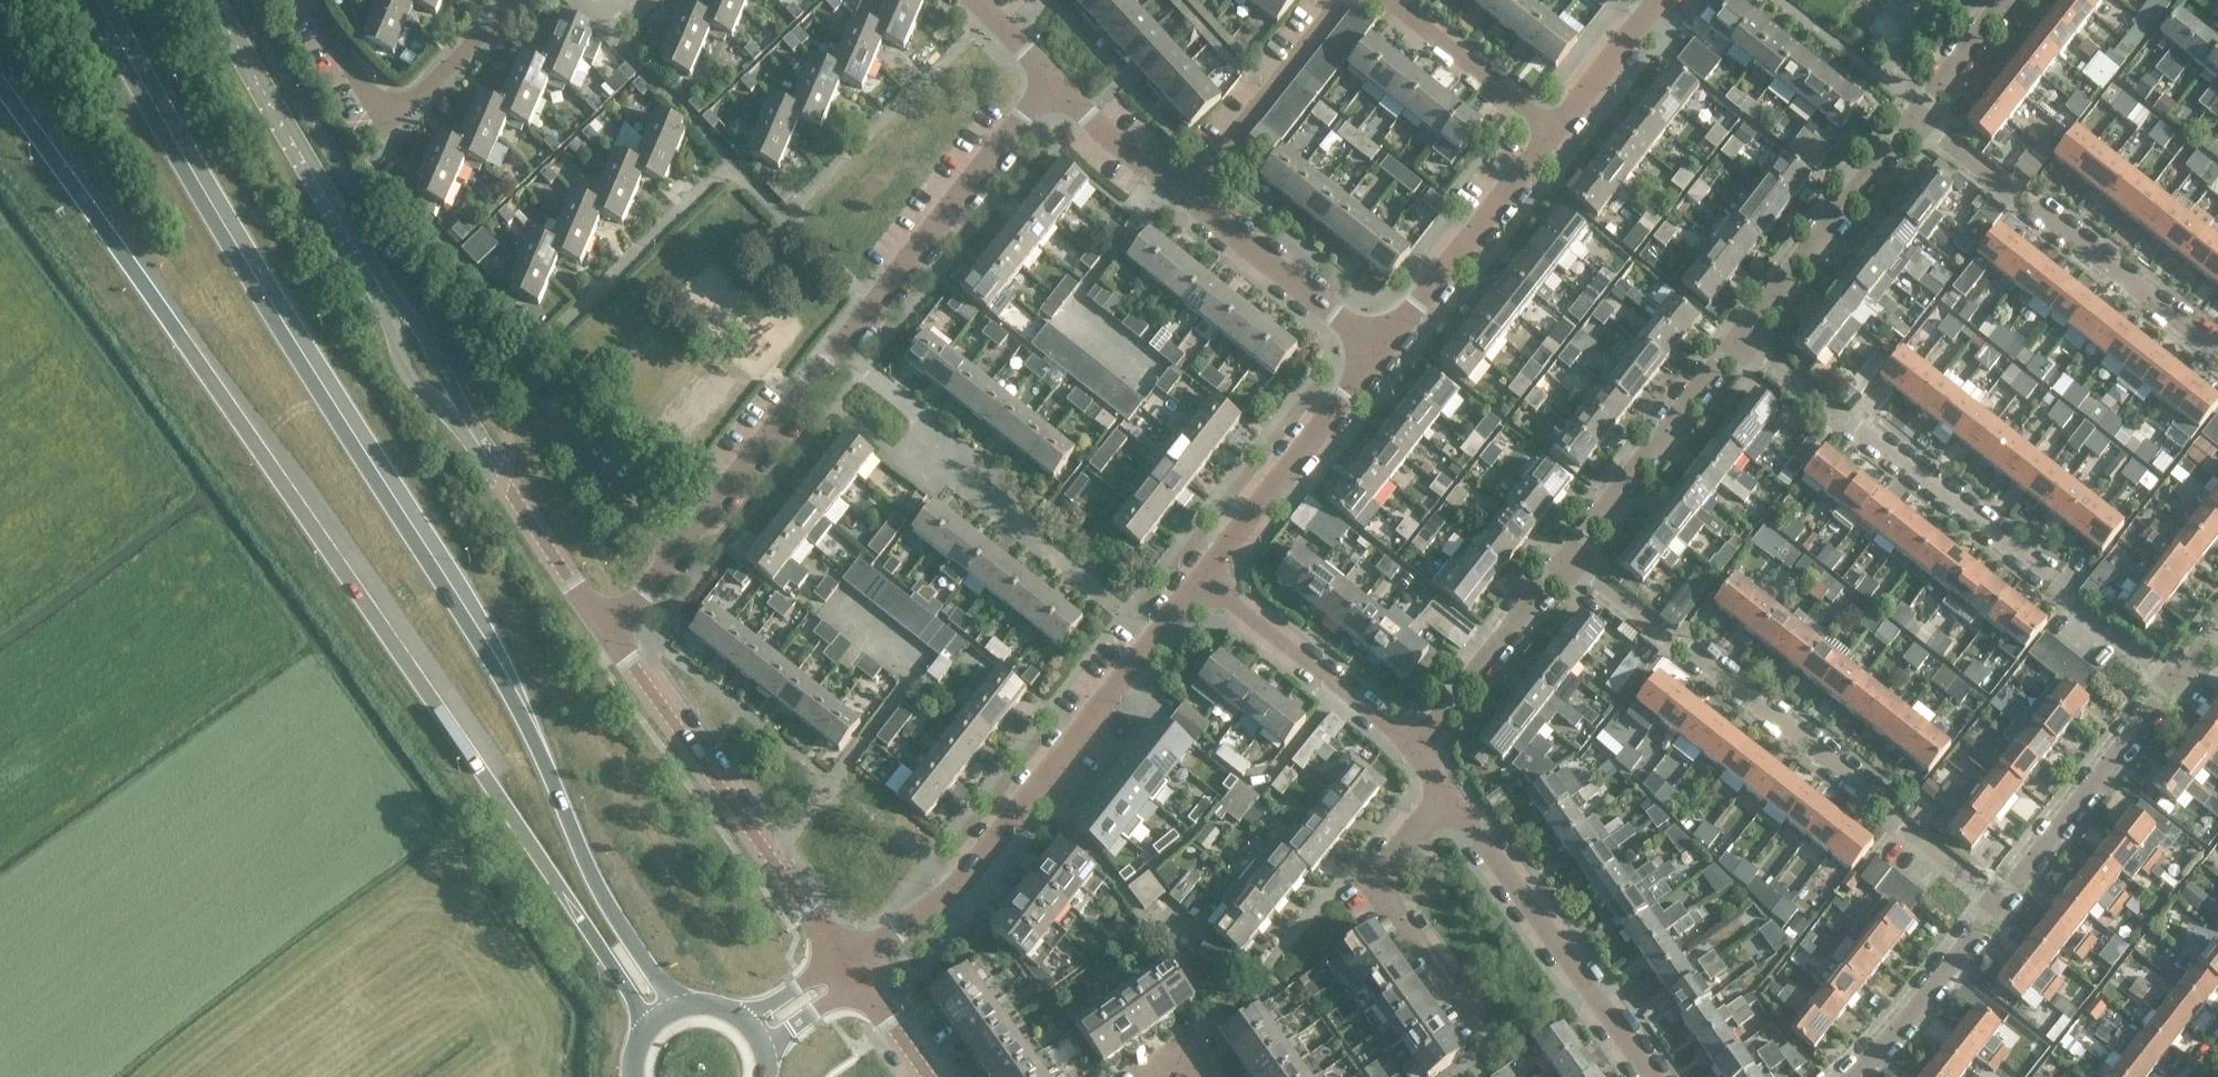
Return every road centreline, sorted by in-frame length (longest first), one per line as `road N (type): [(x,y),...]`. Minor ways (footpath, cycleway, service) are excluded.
road 1 (motorway): [(685,1005),(645,963),(597,884),(518,705),(225,239),(89,0)]
road 2 (motorway): [(0,84),(521,829),(628,988),(644,1033)]
road 3 (secondary): [(606,631),(419,357),(213,0)]
road 4 (residential): [(606,631),(831,369),(1041,89)]
road 5 (residential): [(2000,907),(1570,563)]
road 6 (residential): [(2176,686),(1743,346)]
road 7 (residential): [(851,965),(961,880),(1199,585)]
road 8 (secondary): [(851,965),(606,631)]
road 9 (residential): [(2217,361),(1922,121)]
road 10 (residential): [(1657,1076),(1446,793)]
road 11 (residential): [(1484,1033),(1375,880),(1446,793)]
road 12 (residential): [(1199,585),(1378,357)]
road 13 (residential): [(1743,346),(1922,121)]
road 14 (residential): [(2000,907),(2176,686)]
road 15 (residential): [(1378,357),(1550,137)]
road 16 (residential): [(1570,563),(1743,346)]
road 17 (residential): [(1417,754),(1199,585)]
road 18 (residential): [(1186,204),(1345,0)]
road 19 (residential): [(1378,357),(1186,204)]
road 20 (residential): [(1417,754),(1570,563)]
road 21 (residential): [(1854,1076),(2000,907)]
road 22 (residential): [(1550,137),(1390,0)]
road 23 (residential): [(1186,204),(1041,89)]
road 24 (residential): [(1550,137),(1657,0)]
road 25 (residential): [(391,109),(425,91),(520,0)]
road 26 (residential): [(1922,121),(2019,0)]
road 27 (residential): [(934,1076),(851,965)]
road 28 (residential): [(391,109),(344,60),(310,0)]
road 29 (secondary): [(763,1050),(826,1002),(851,965)]
road 30 (secondary): [(851,965),(811,979),(744,1021)]

